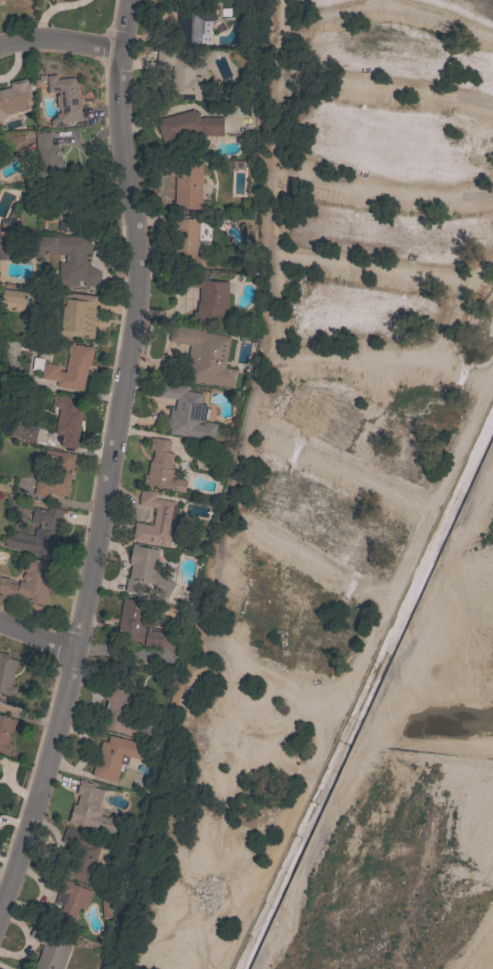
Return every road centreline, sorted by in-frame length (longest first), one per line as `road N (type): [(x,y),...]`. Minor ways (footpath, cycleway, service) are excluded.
road 1 (residential): [(0,907),(76,646),(132,329),(137,242),(118,111),(128,0)]
road 2 (track): [(492,383),(222,968)]
road 3 (track): [(255,968),(281,928),(282,907),(492,452)]
road 4 (residential): [(0,44),(50,37),(121,46)]

